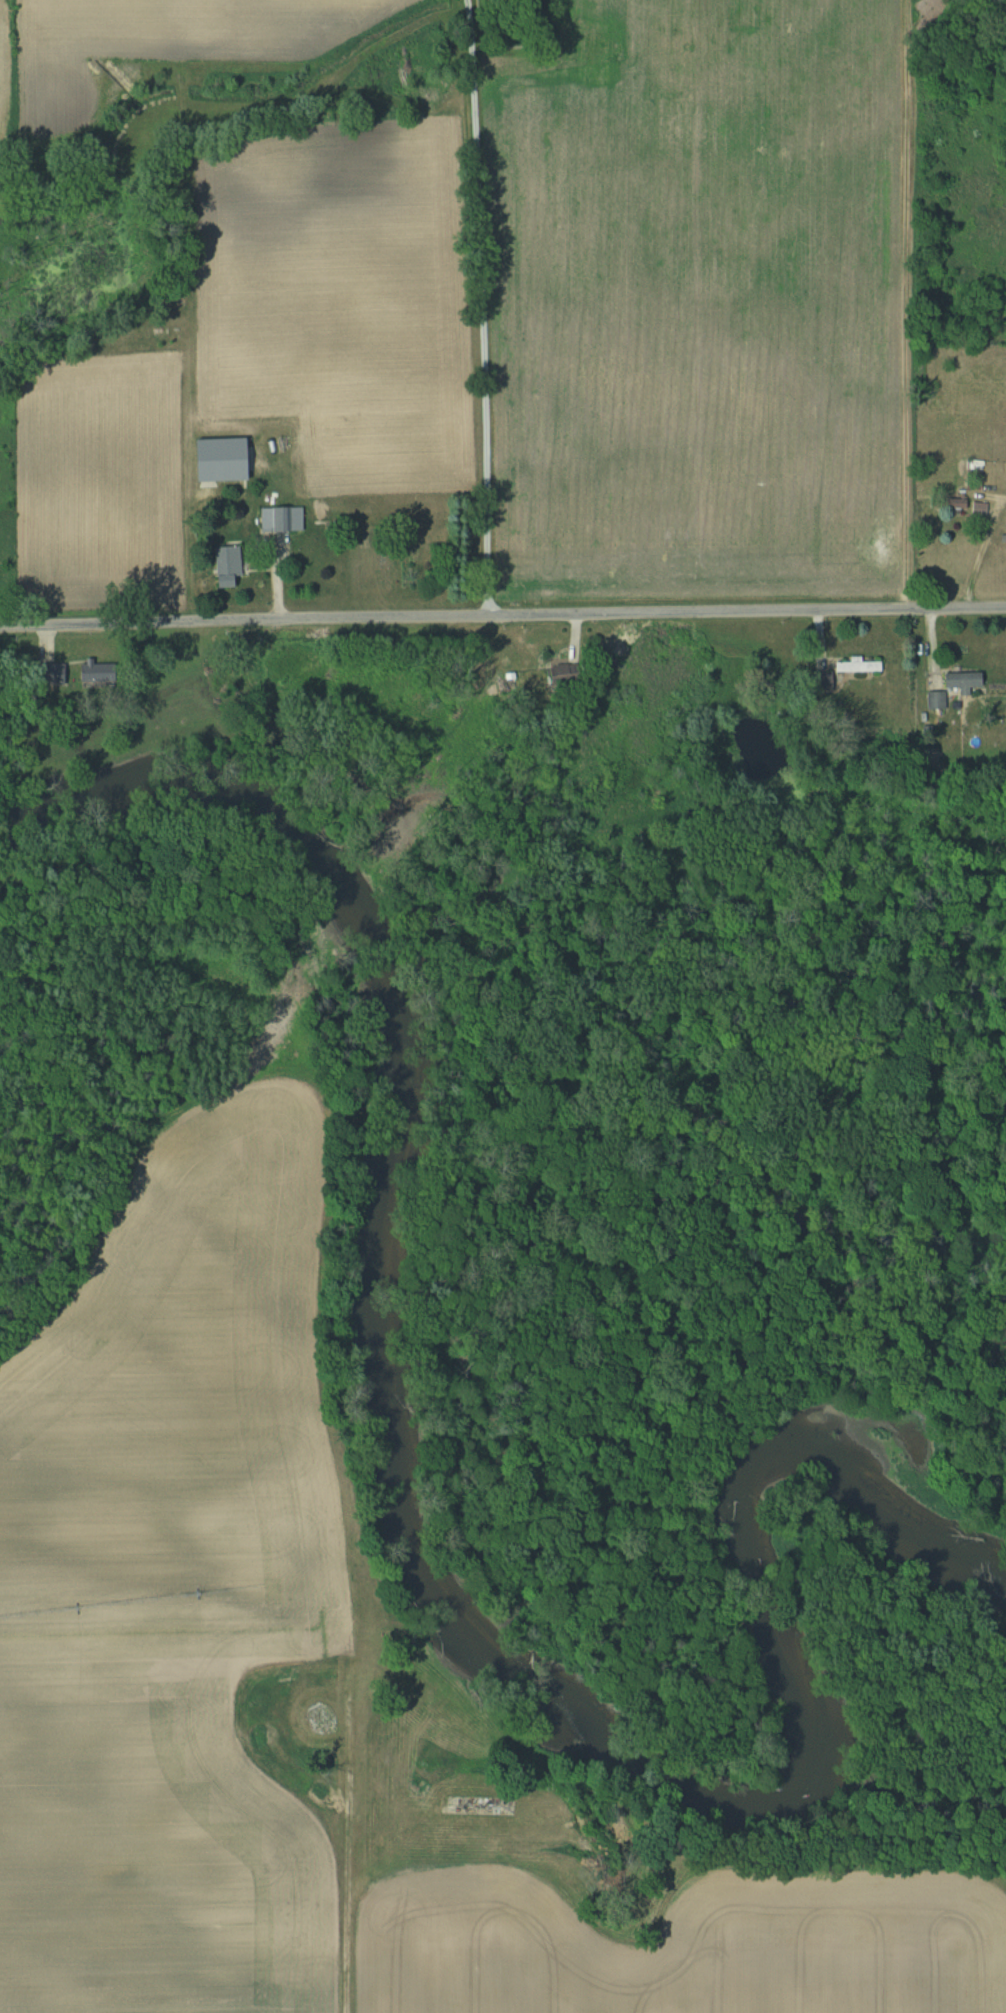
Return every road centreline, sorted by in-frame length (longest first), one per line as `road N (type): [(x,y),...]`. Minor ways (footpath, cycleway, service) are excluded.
road 1 (residential): [(1005,607),(0,625)]

